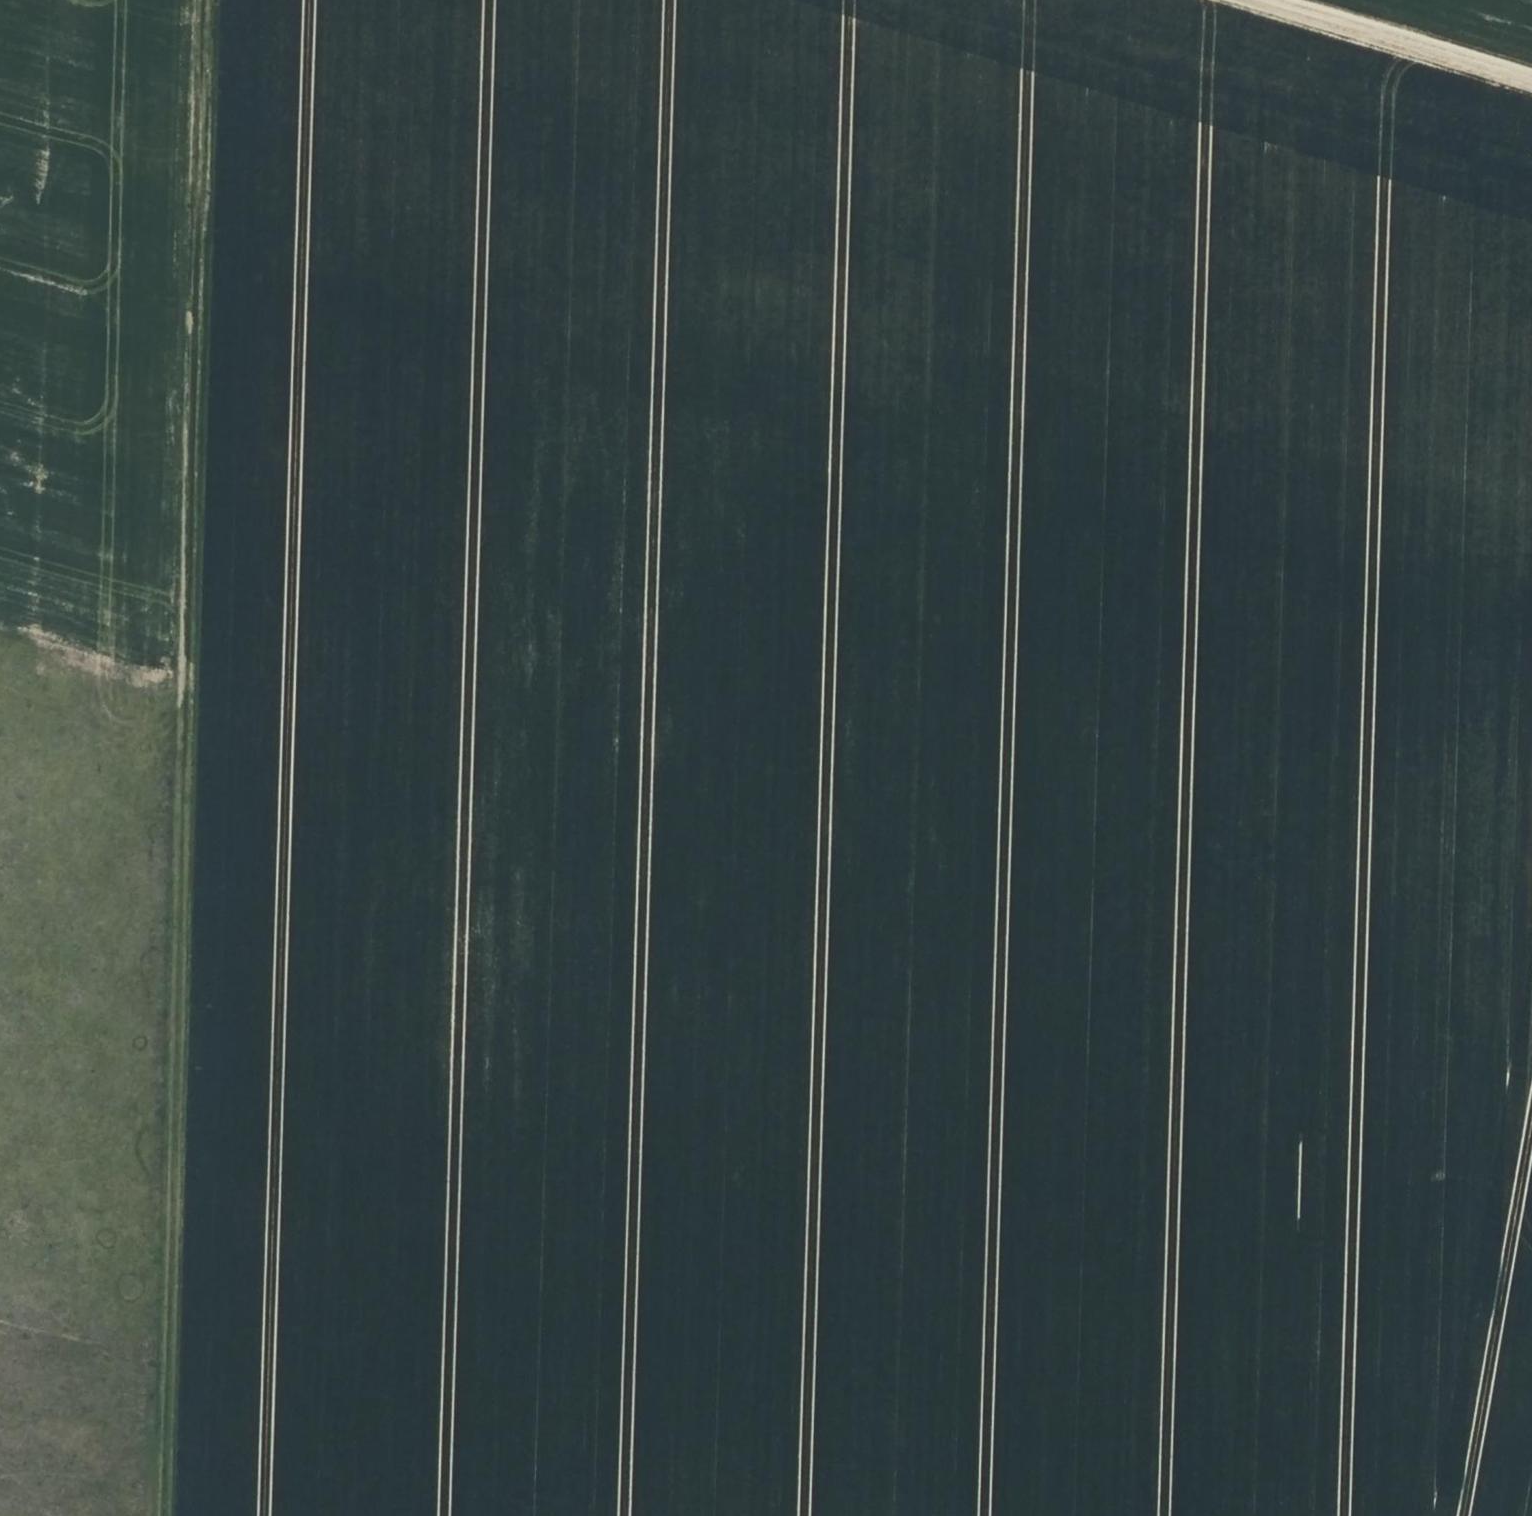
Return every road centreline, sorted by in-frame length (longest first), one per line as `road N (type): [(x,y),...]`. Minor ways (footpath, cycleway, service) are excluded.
road 1 (track): [(195,0),(158,1515)]
road 2 (track): [(1531,88),(1241,0)]

